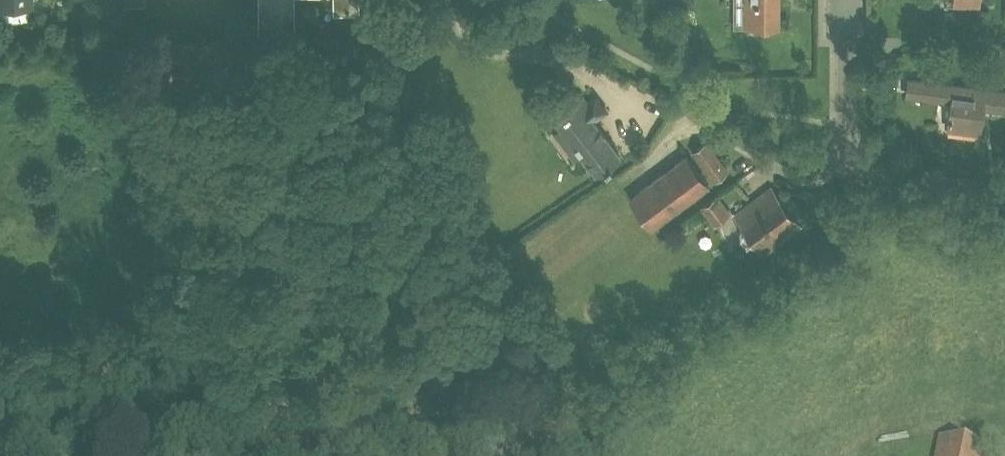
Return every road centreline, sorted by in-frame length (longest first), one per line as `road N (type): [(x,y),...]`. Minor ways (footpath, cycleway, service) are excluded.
road 1 (residential): [(1004,194),(877,172),(844,155),(847,0)]

